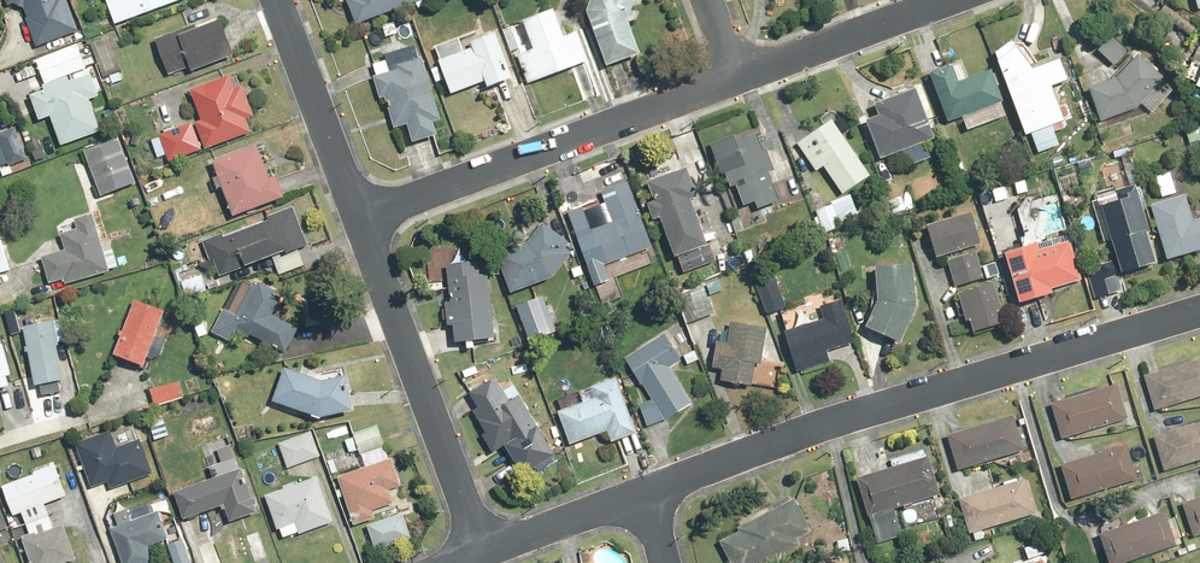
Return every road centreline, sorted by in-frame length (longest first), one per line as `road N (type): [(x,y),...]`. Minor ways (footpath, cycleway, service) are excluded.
road 1 (residential): [(643,497),(839,423),(1199,312)]
road 2 (residential): [(357,217),(737,77)]
road 3 (residential): [(357,217),(485,555)]
road 4 (residential): [(276,0),(357,217)]
road 5 (residential): [(737,77),(944,0)]
road 6 (residential): [(485,555),(643,497)]

